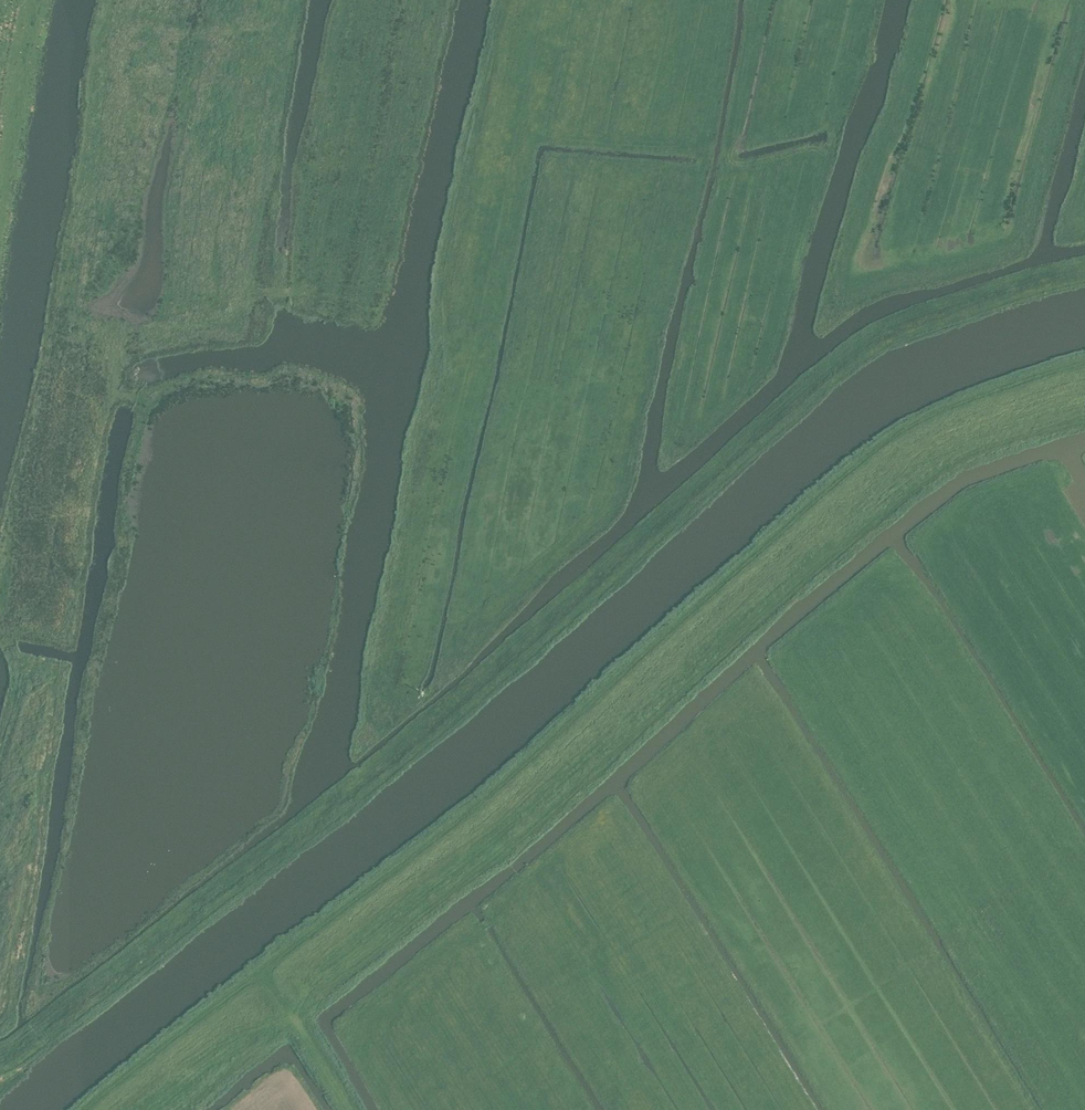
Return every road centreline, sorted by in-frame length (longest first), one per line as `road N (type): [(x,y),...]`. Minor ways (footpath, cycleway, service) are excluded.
road 1 (track): [(261,974),(350,1109)]

